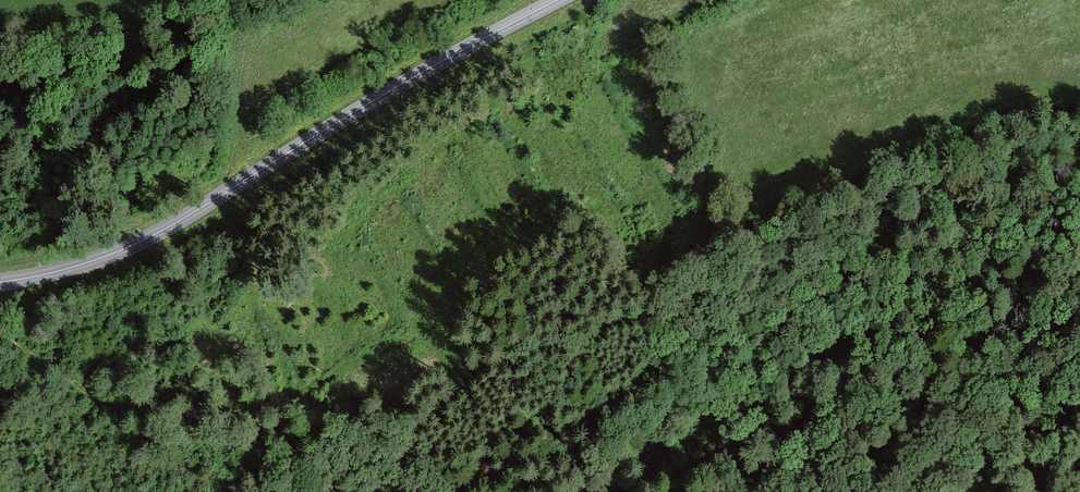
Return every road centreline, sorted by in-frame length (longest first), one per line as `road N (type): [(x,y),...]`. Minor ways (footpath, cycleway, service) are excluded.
road 1 (track): [(0,333),(112,404),(199,433),(261,439),(388,427),(436,406),(500,357),(625,316),(735,205)]
road 2 (secondary): [(558,0),(152,236),(70,268),(0,282)]

